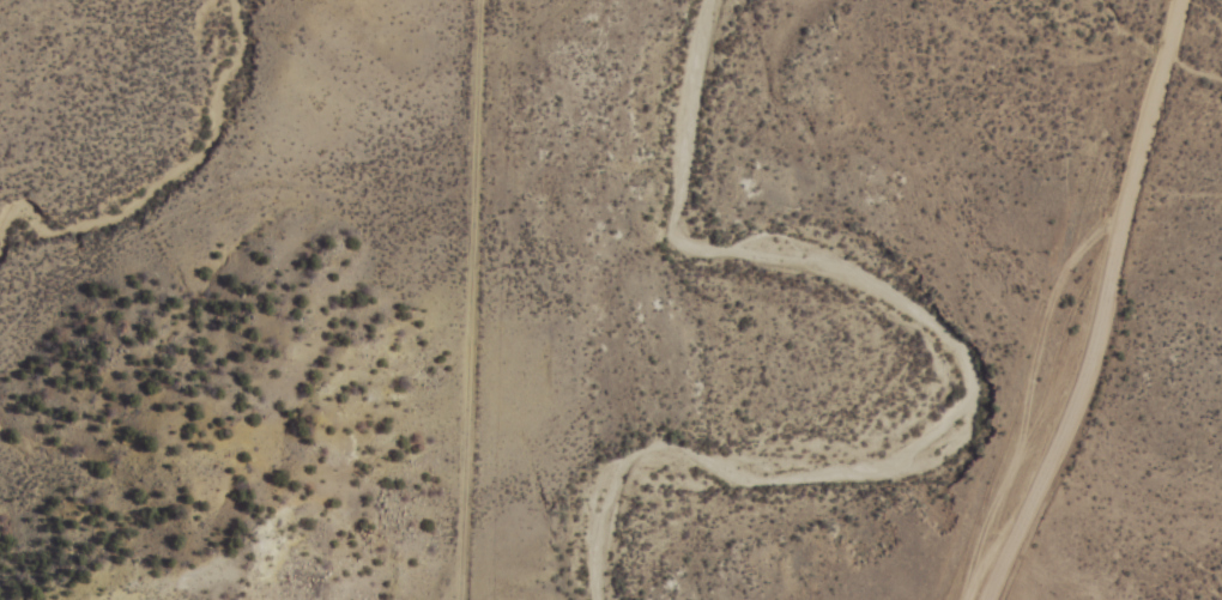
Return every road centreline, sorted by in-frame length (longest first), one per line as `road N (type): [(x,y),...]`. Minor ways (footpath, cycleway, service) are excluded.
road 1 (residential): [(986,599),(1087,399),(1183,0)]
road 2 (residential): [(448,599),(460,0)]

